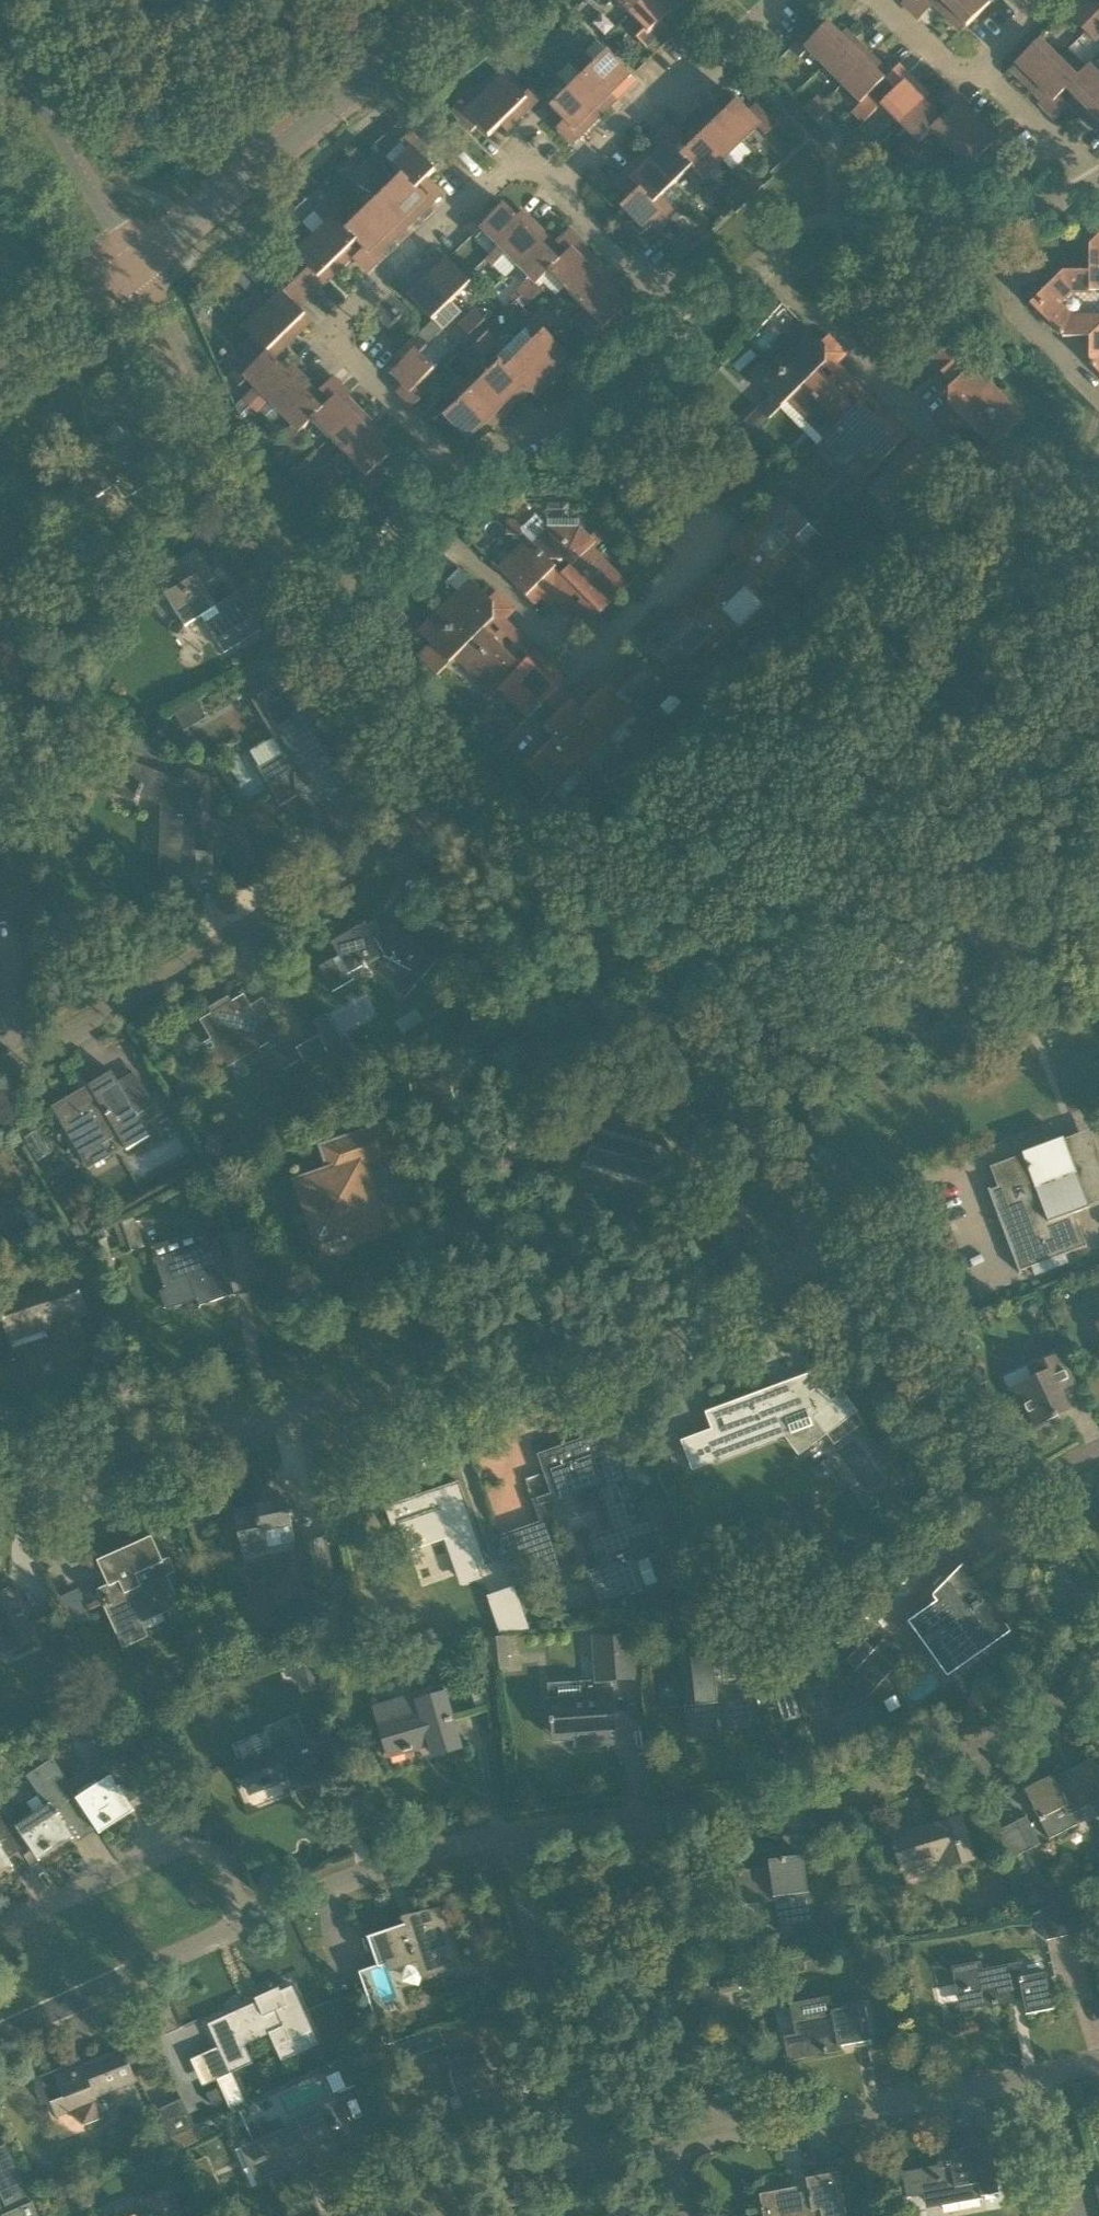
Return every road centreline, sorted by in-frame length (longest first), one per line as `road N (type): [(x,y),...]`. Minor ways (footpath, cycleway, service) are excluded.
road 1 (residential): [(0,1513),(311,1405),(491,1392),(601,1370),(660,1349),(832,1244)]
road 2 (residential): [(832,1244),(687,1029),(447,812)]
road 3 (residential): [(0,1080),(447,812)]
road 4 (residential): [(461,474),(341,348),(338,319),(447,210),(502,170),(530,168),(558,187)]
road 5 (residential): [(647,1828),(772,1823),(904,1793),(959,1768),(1098,1680)]
road 6 (tertiary): [(127,268),(465,0)]
road 7 (residential): [(315,605),(127,268)]
road 8 (residential): [(706,566),(612,654),(587,659),(421,517)]
road 9 (residential): [(596,2169),(500,1843)]
road 10 (residential): [(722,2149),(1046,2075)]
road 11 (residential): [(722,2149),(647,1828)]
road 12 (residential): [(0,1943),(195,1859),(219,1878),(247,1937)]
road 13 (residential): [(1002,1501),(832,1244)]
road 14 (residential): [(558,187),(643,98),(703,85),(773,0)]
road 15 (residential): [(461,474),(590,405),(691,328)]
road 16 (residential): [(247,1937),(454,1853),(500,1843)]
road 17 (residential): [(0,2047),(247,1937)]
road 18 (residential): [(941,447),(760,261)]
road 19 (unclassified): [(127,268),(40,132),(0,52)]
road 20 (residential): [(760,261),(814,220),(858,218),(893,232),(989,225)]
road 21 (residential): [(447,812),(315,605)]
road 22 (residential): [(1098,400),(1017,313),(989,225)]
road 23 (residential): [(691,328),(558,187)]
road 24 (residential): [(1097,187),(978,68)]
road 25 (residential): [(435,2215),(596,2169)]
road 26 (tertiary): [(0,373),(127,268)]
road 27 (residential): [(1098,1632),(1002,1501)]
road 28 (residential): [(500,1843),(647,1828)]
road 29 (residential): [(1073,2215),(1046,2075)]
road 30 (residential): [(315,605),(421,517)]
road 31 (residential): [(978,68),(954,71),(883,0)]

